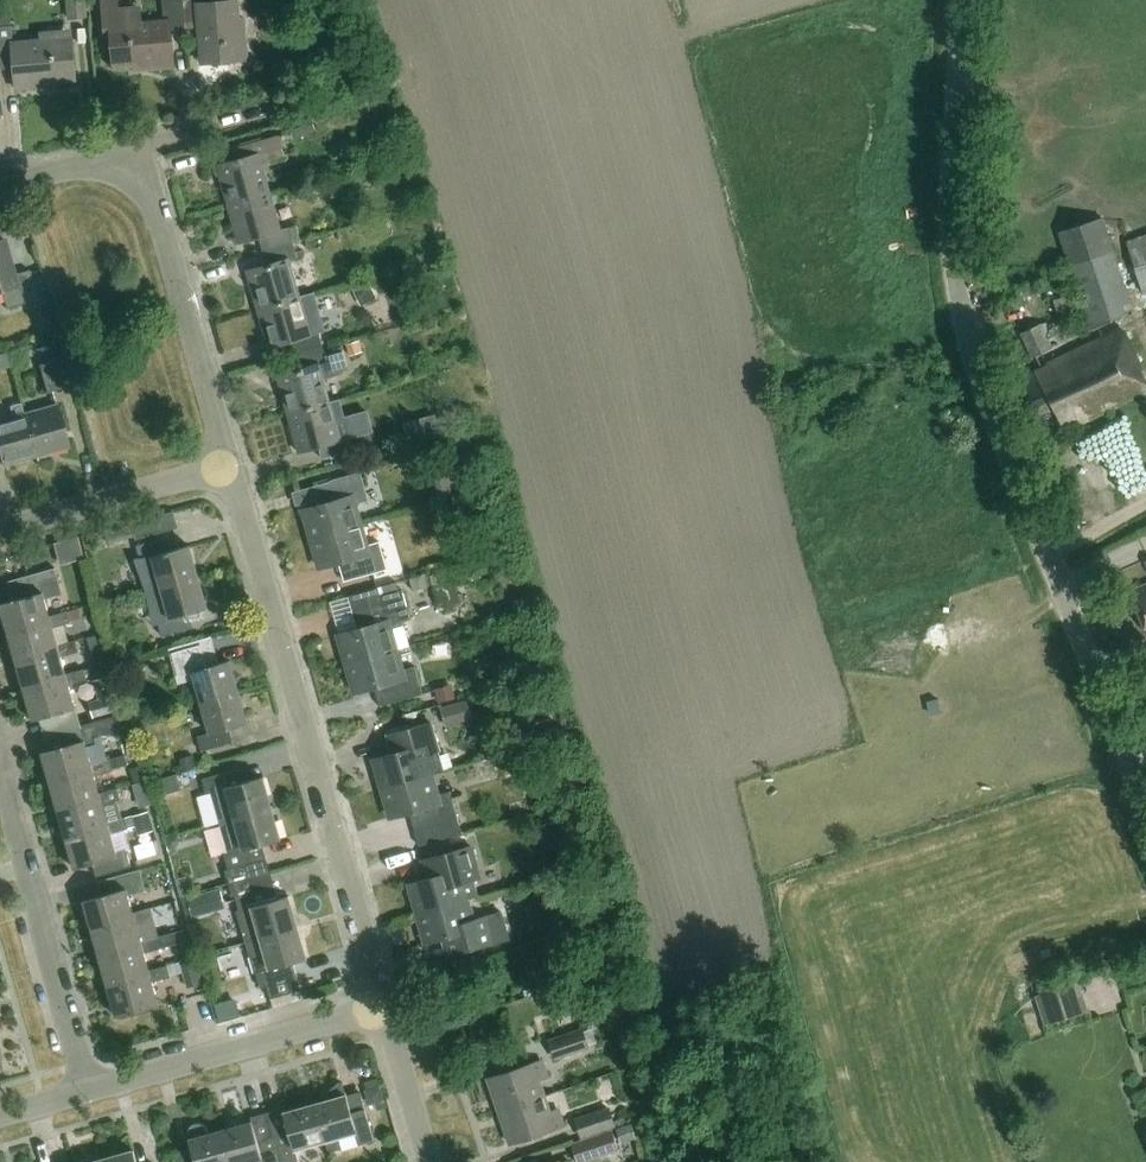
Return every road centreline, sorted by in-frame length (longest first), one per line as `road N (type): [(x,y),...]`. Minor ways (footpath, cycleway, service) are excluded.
road 1 (unclassified): [(1145,809),(976,376),(952,262),(952,0)]
road 2 (residential): [(383,1007),(228,465)]
road 3 (residential): [(228,465),(134,149)]
road 4 (residential): [(86,1089),(0,777)]
road 5 (residential): [(86,1089),(383,1007)]
road 6 (residential): [(228,465),(0,531)]
road 7 (residential): [(427,1161),(383,1007)]
road 8 (residential): [(0,184),(134,149)]
road 9 (residential): [(134,149),(257,112)]

